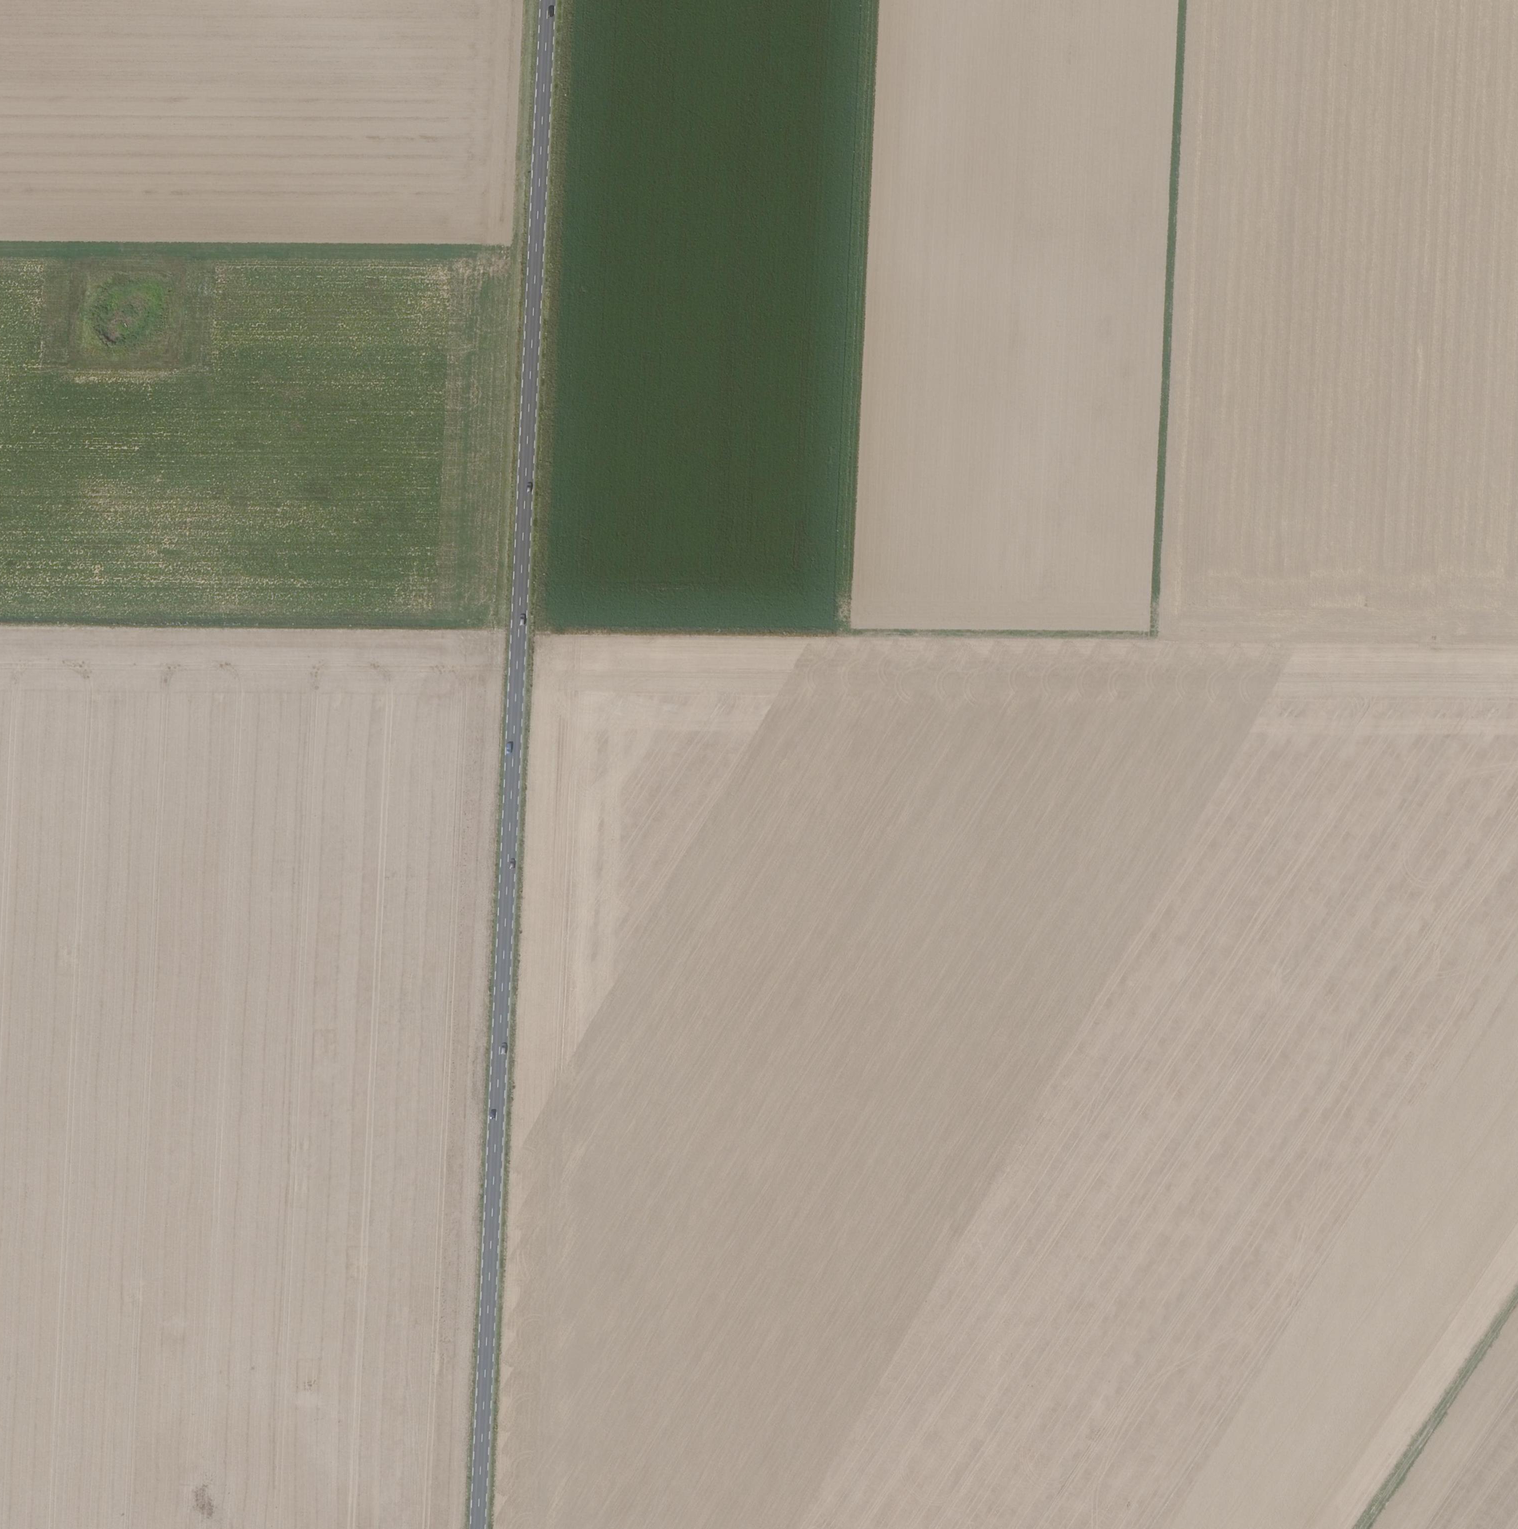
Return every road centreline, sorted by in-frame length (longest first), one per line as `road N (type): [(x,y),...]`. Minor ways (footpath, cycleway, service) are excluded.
road 1 (primary): [(478,1528),(548,0)]
road 2 (track): [(1517,1294),(1366,1528)]

